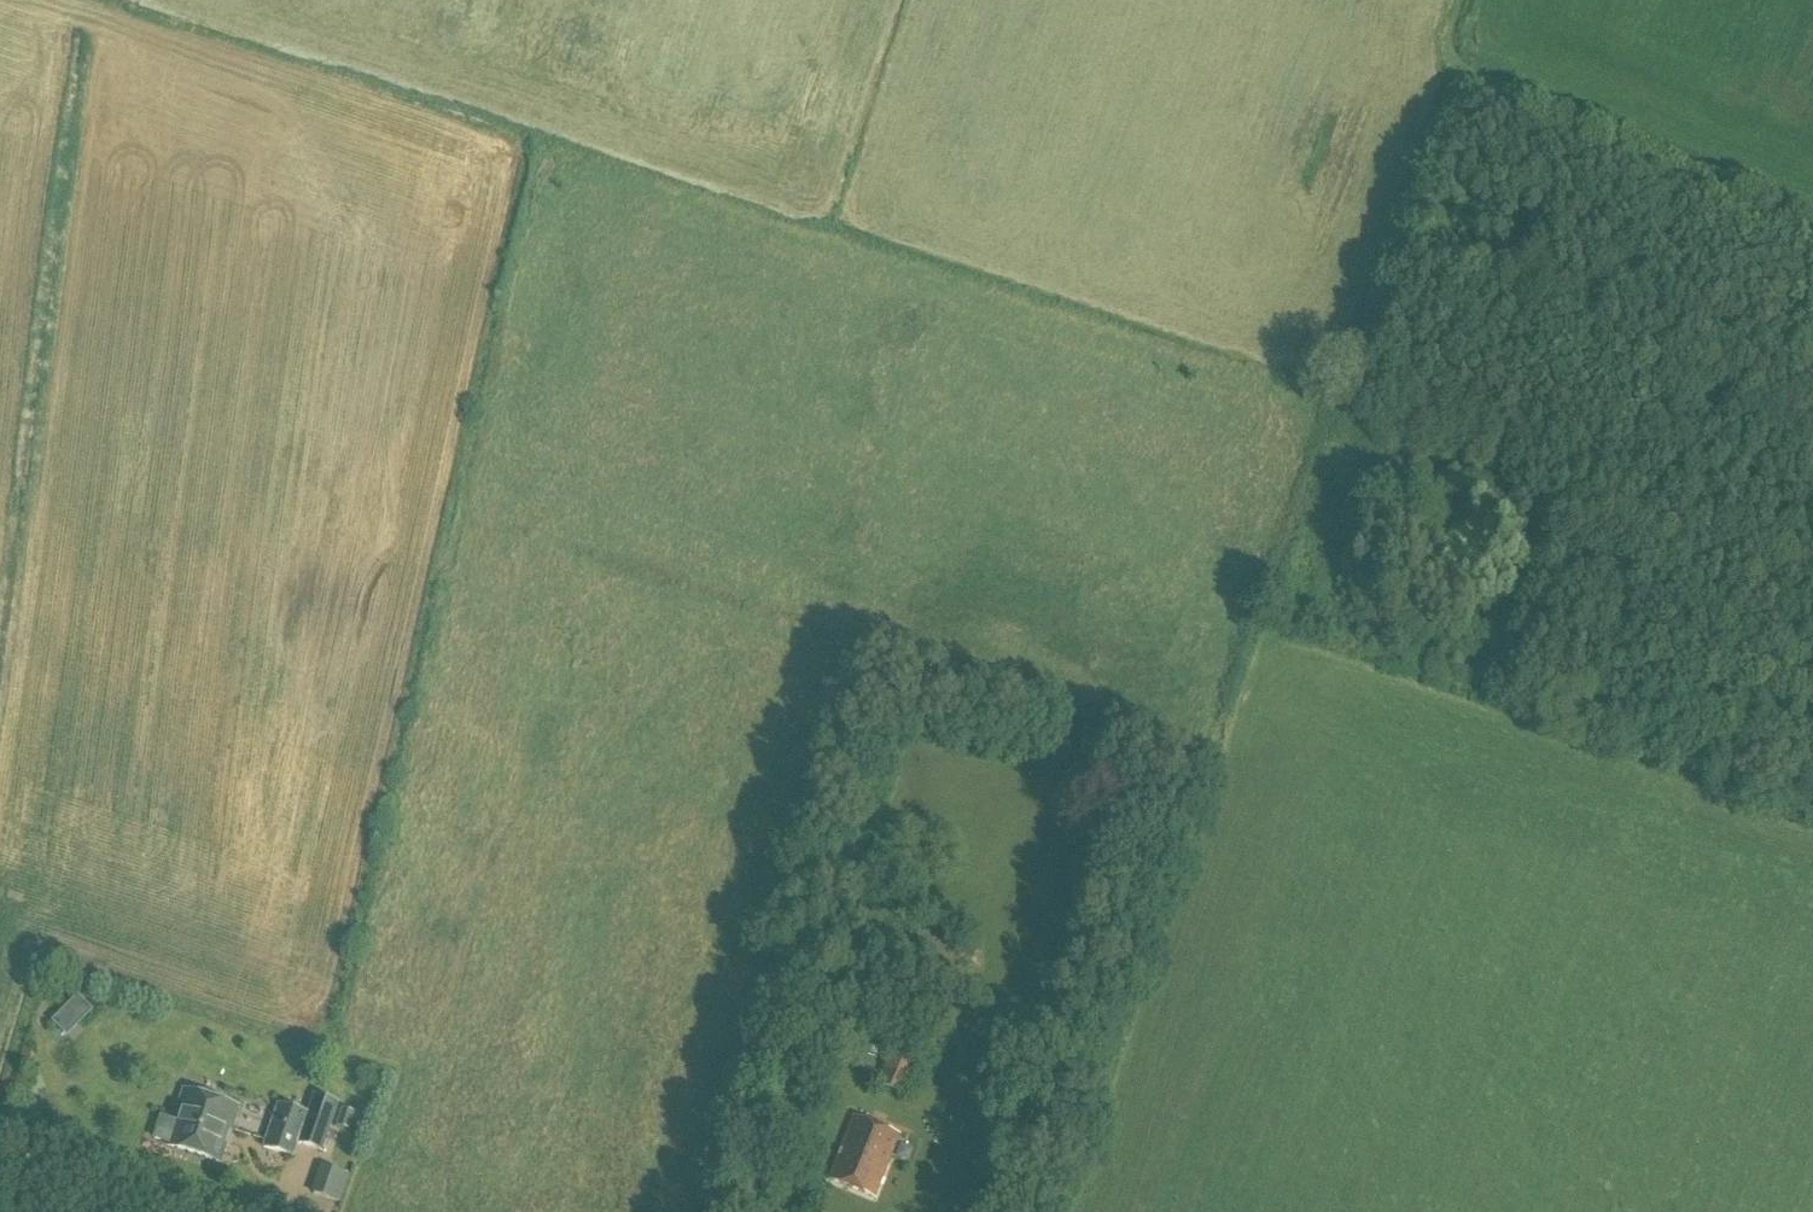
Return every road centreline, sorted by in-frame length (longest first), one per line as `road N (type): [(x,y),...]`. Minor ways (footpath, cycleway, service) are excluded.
road 1 (track): [(173,1211),(0,1155)]

